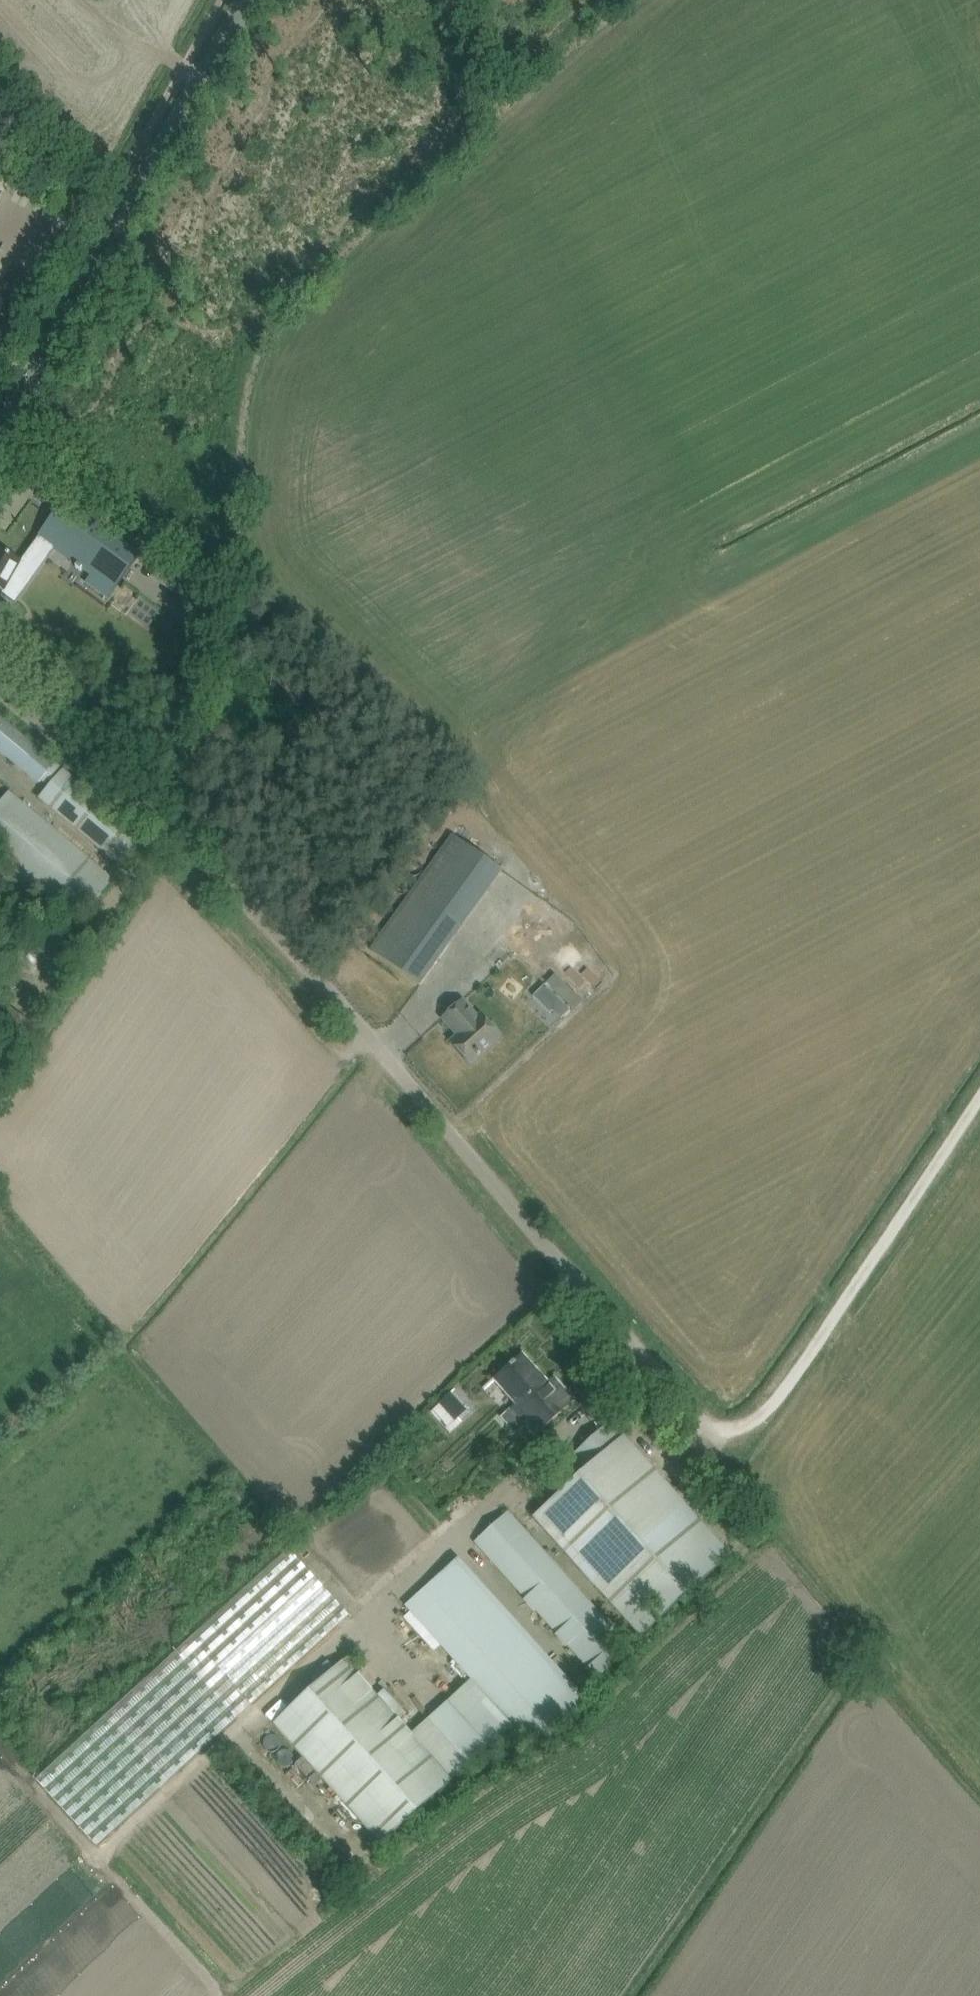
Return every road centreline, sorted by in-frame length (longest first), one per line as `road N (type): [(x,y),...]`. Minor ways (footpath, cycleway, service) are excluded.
road 1 (unclassified): [(710,1427),(400,1068),(194,848),(0,696)]
road 2 (tertiary): [(0,440),(248,0)]

